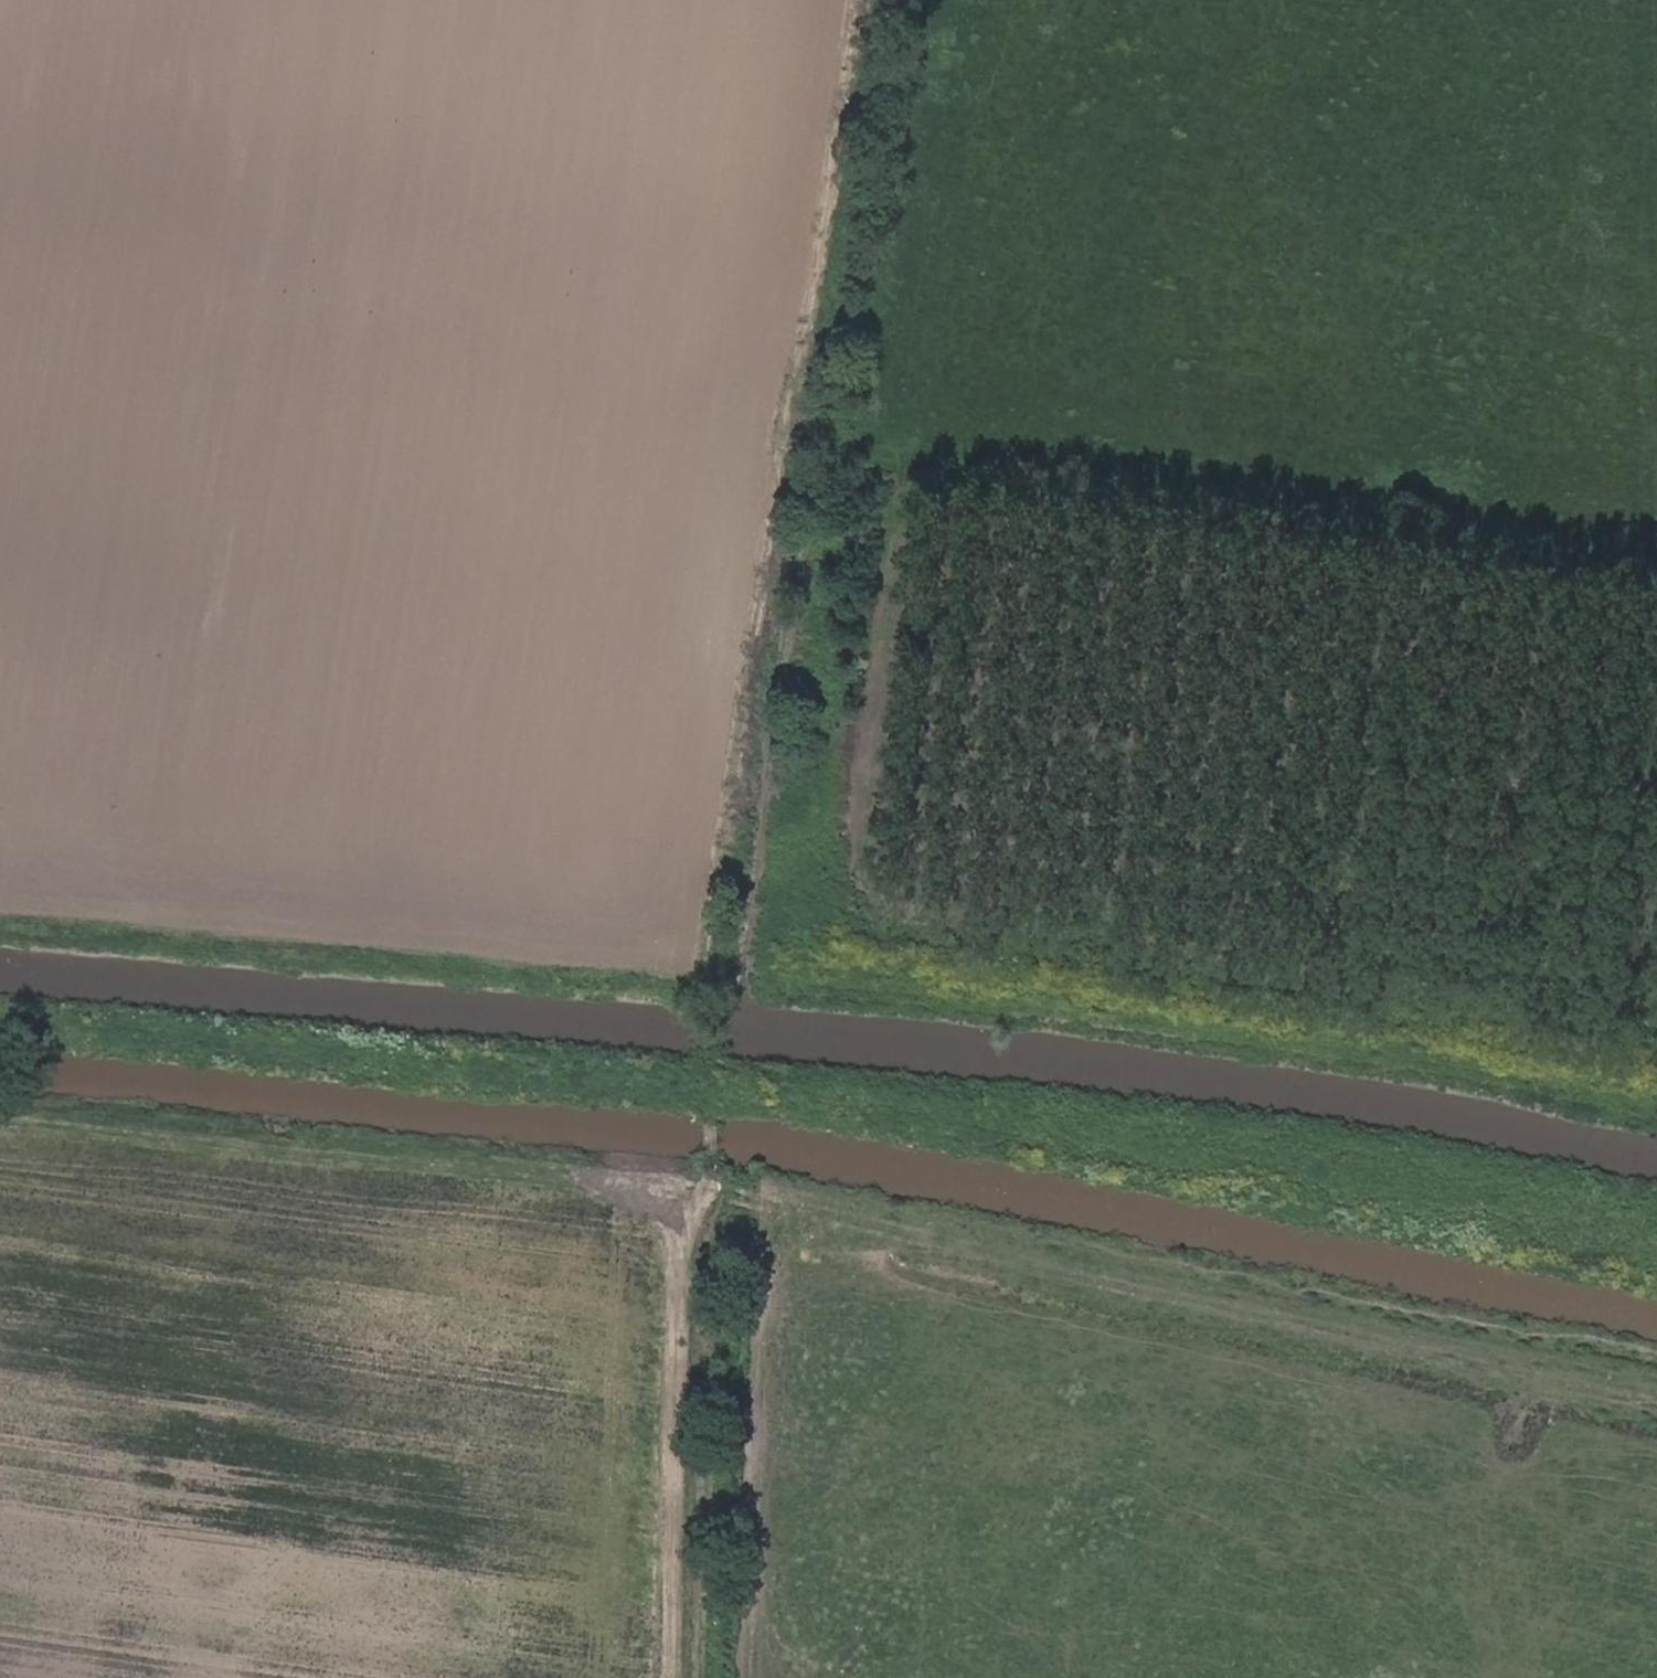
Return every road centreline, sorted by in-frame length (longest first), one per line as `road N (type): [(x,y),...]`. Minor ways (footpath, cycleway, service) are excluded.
road 1 (track): [(0,1122),(680,1188)]

